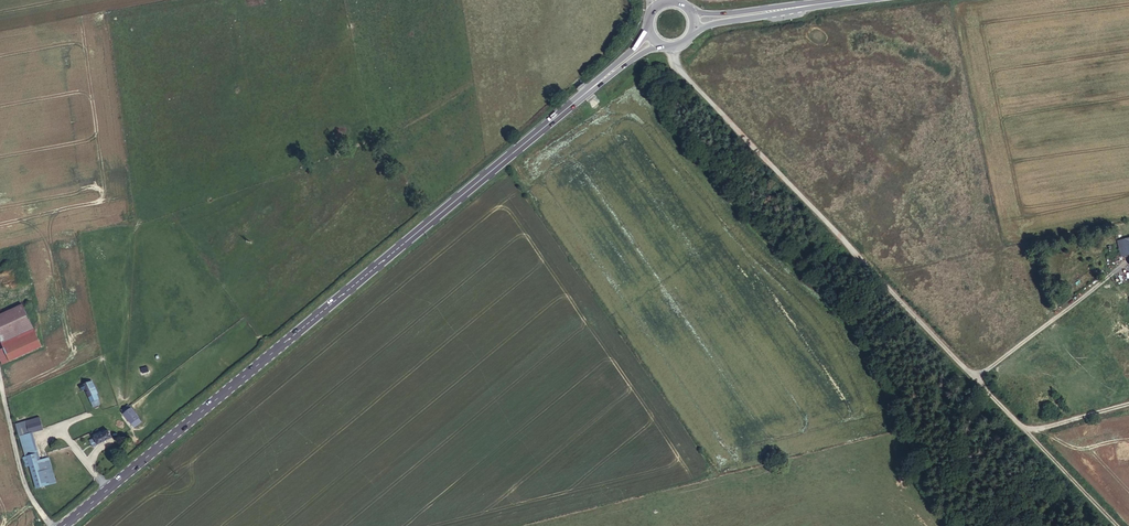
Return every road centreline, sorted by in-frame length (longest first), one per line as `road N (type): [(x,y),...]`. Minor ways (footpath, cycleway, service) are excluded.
road 1 (primary): [(62,525),(579,99)]
road 2 (unclassified): [(673,49),(705,99),(1020,439)]
road 3 (primary): [(694,32),(821,3)]
road 4 (primary): [(821,3),(691,10)]
road 5 (track): [(1020,439),(1105,525)]

